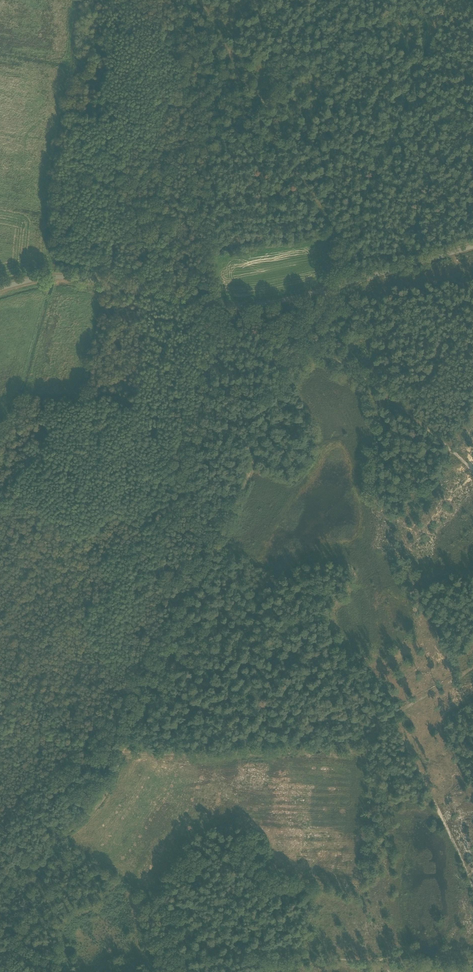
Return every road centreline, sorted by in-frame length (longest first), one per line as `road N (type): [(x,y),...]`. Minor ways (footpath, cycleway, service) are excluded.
road 1 (track): [(306,343),(103,791),(0,882)]
road 2 (tertiary): [(0,289),(66,278),(251,306),(472,246)]
road 3 (track): [(472,664),(337,747),(125,747)]
road 4 (track): [(200,0),(330,224),(332,267)]
road 5 (track): [(332,267),(441,14)]
road 6 (track): [(472,471),(376,389),(306,343)]
road 7 (track): [(395,714),(472,886)]

